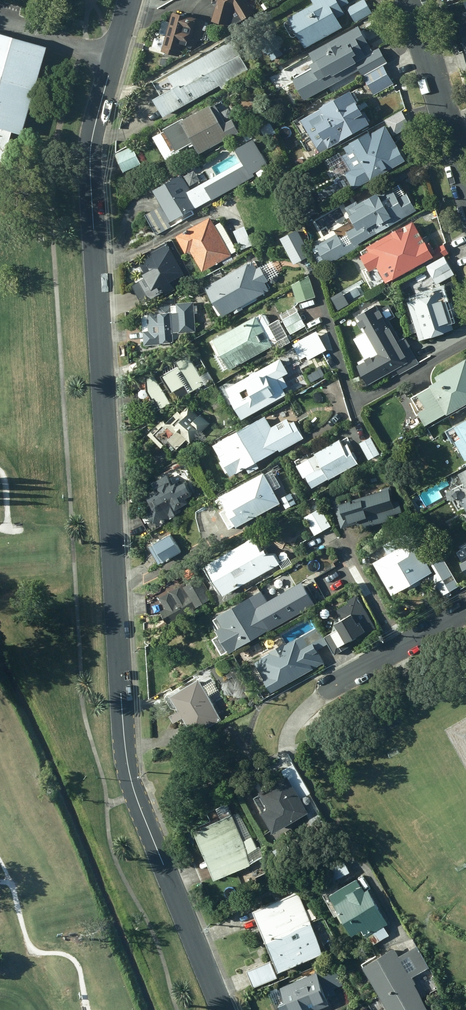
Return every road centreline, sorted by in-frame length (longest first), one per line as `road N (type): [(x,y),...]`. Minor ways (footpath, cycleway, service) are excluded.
road 1 (residential): [(222,1009),(126,767),(90,169),(130,0)]
road 2 (residential): [(465,178),(414,0)]
road 3 (residential): [(465,612),(326,690)]

